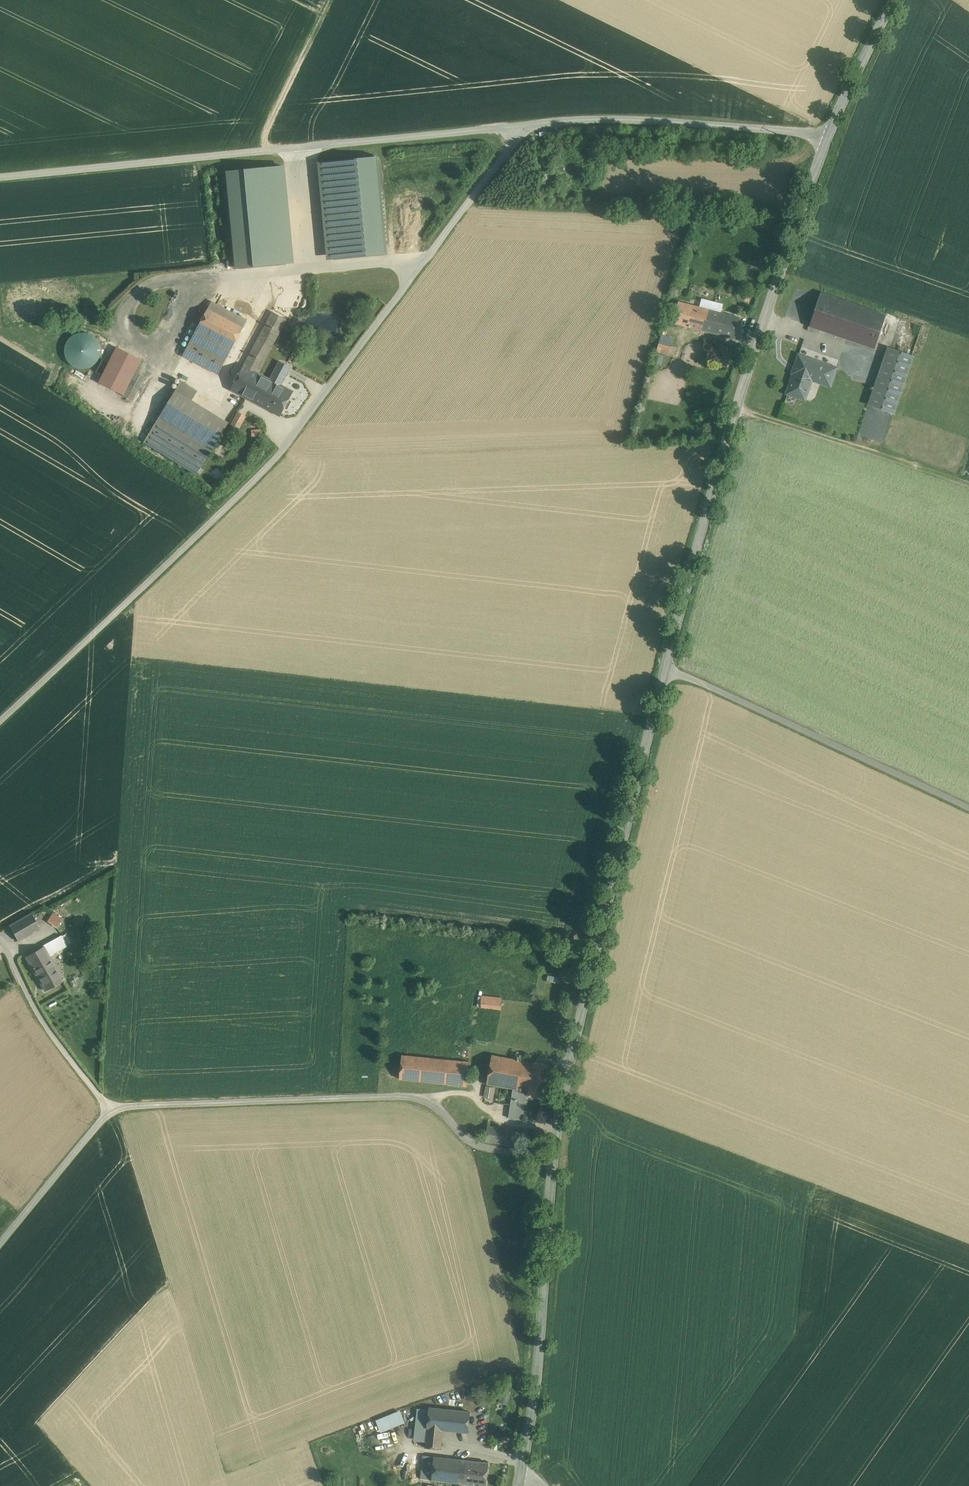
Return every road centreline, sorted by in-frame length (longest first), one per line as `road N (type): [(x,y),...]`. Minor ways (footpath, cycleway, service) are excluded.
road 1 (secondary): [(826,134),(737,406),(667,666),(552,1161)]
road 2 (residential): [(530,123),(273,462),(0,720)]
road 3 (unclassified): [(530,123),(0,176)]
road 4 (unclassified): [(111,1108),(407,1094),(433,1102),(469,1143),(552,1161)]
road 5 (track): [(667,666),(968,807)]
road 6 (secondary): [(552,1161),(537,1383),(521,1468)]
road 7 (unclassified): [(826,134),(612,119),(530,123)]
road 8 (track): [(737,406),(968,485)]
road 9 (unclassified): [(0,939),(42,1023),(111,1108)]
road 10 (unclassified): [(0,1242),(111,1108)]
road 11 (track): [(262,150),(334,0)]
road 12 (secondary): [(893,0),(826,134)]

